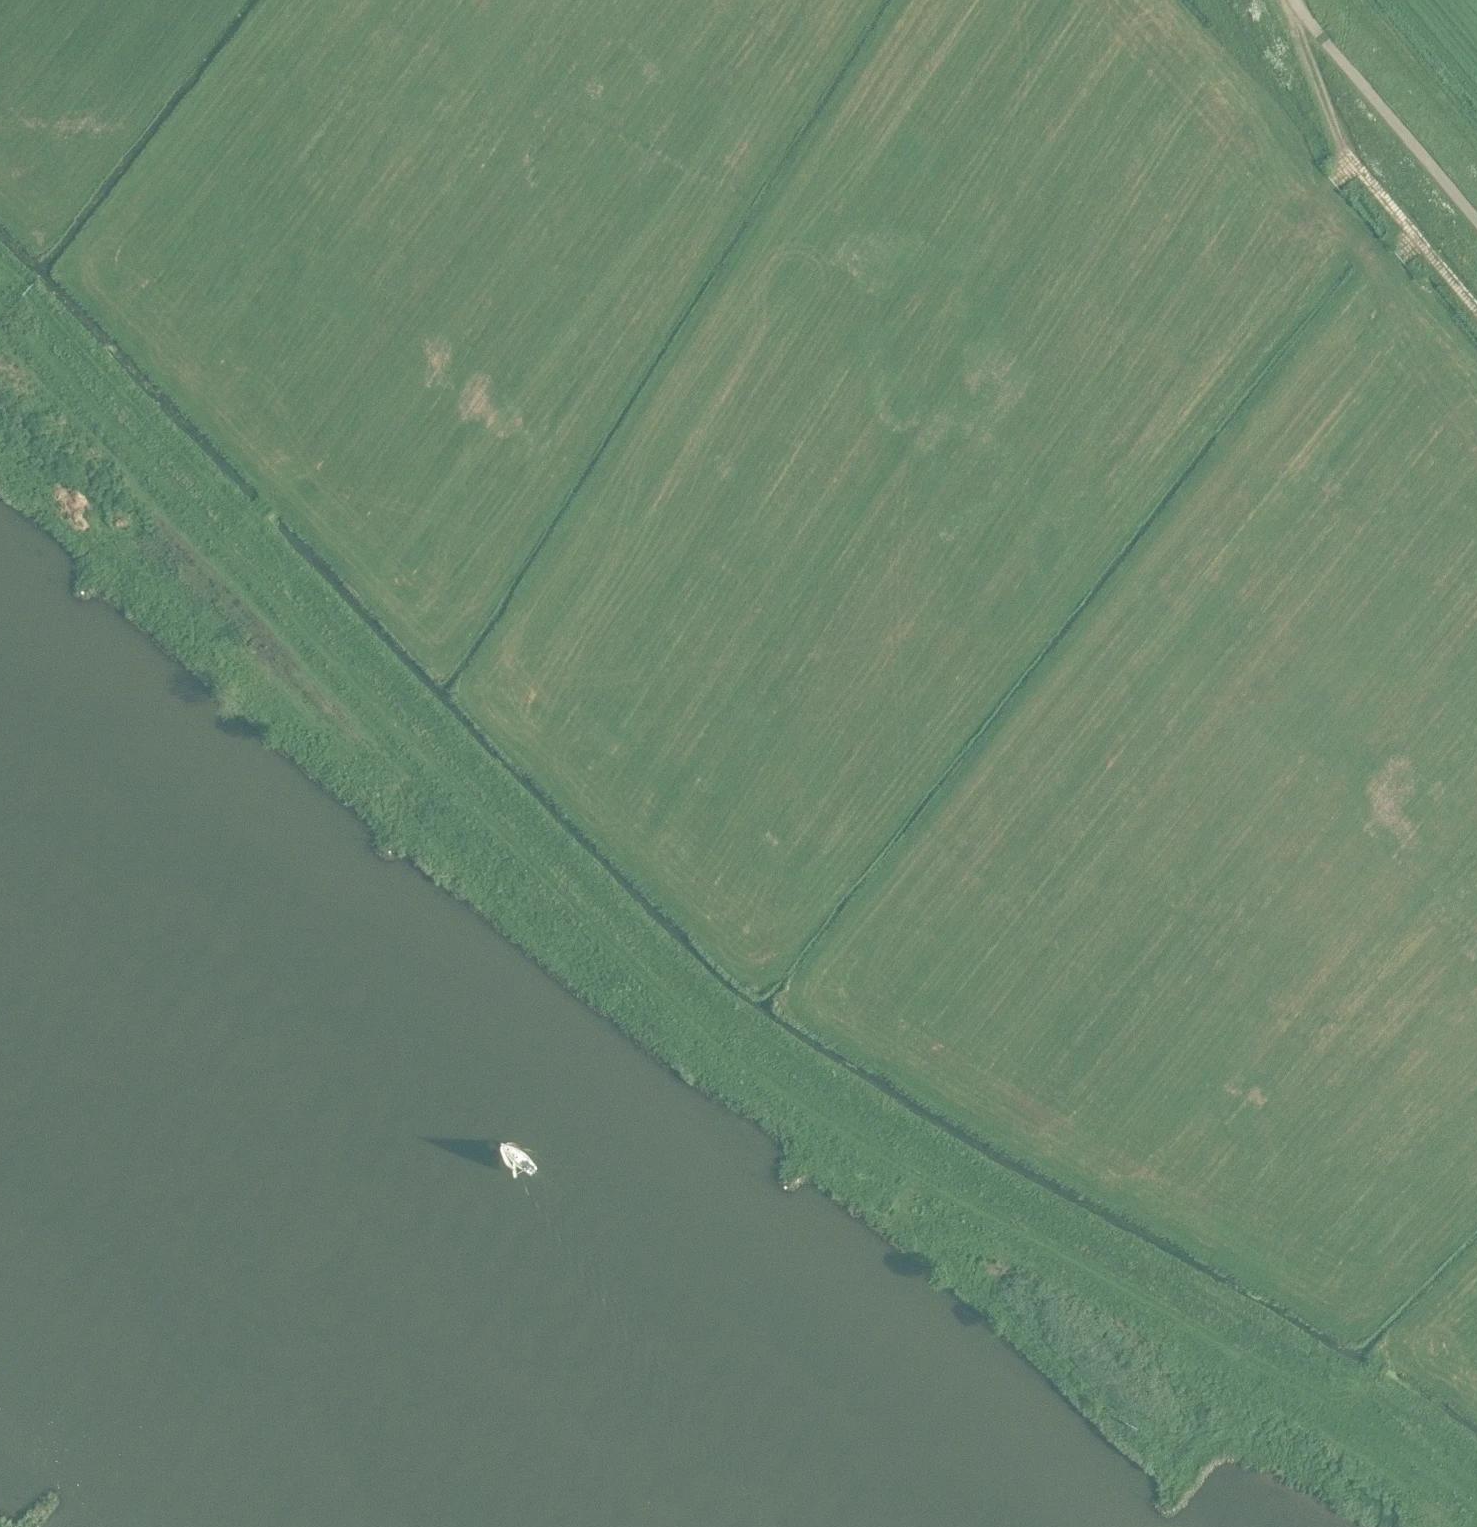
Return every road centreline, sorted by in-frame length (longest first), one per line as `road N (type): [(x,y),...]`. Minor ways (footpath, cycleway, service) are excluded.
road 1 (unclassified): [(1476,216),(1295,0)]

